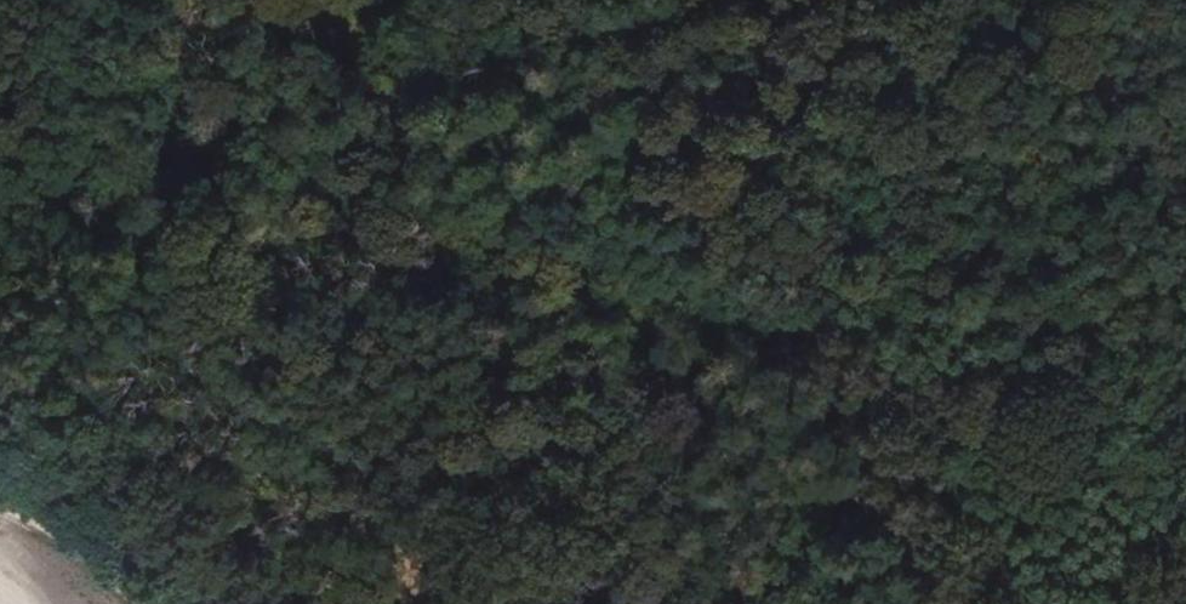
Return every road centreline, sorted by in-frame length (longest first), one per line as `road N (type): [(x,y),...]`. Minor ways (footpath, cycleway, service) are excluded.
road 1 (track): [(1185,351),(693,289),(187,148),(0,174)]
road 2 (track): [(400,0),(187,148)]
road 3 (track): [(0,511),(116,563),(141,603)]

